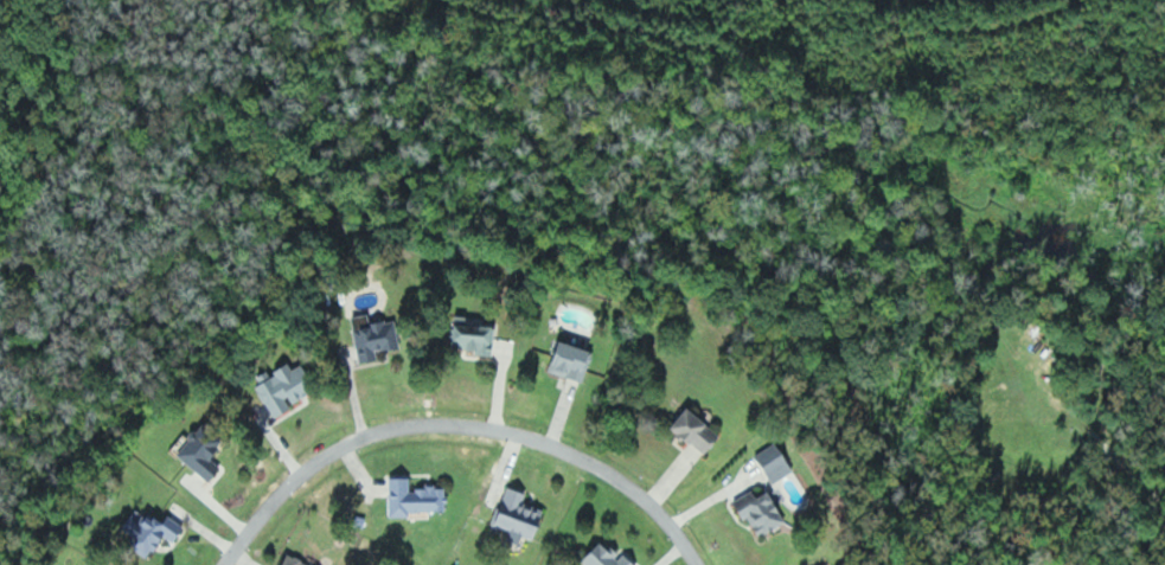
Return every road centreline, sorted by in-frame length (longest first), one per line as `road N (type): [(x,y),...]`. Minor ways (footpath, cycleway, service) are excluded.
road 1 (residential): [(228,564),(308,473),(370,436),(473,420),(564,449),(620,483),(694,564)]

